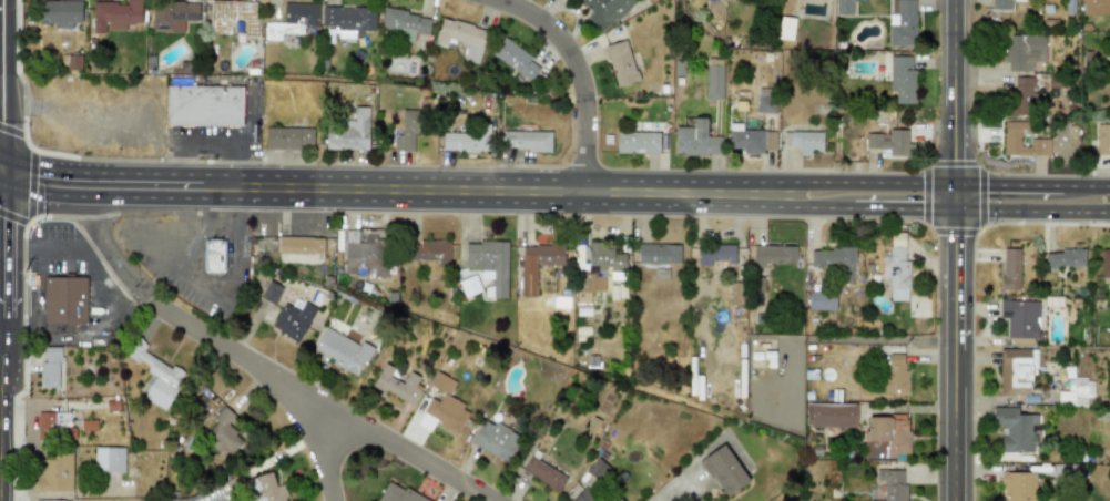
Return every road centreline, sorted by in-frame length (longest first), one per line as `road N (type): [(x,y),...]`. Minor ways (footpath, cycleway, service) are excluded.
road 1 (secondary): [(242,186),(788,194)]
road 2 (residential): [(153,304),(241,365),(492,500)]
road 3 (tertiary): [(959,500),(964,184)]
road 4 (residential): [(472,0),(542,27),(574,57),(592,108),(588,192)]
road 5 (secondary): [(0,185),(220,200),(242,186)]
road 6 (secondary): [(242,186),(217,175),(75,172),(6,160)]
road 7 (tertiary): [(964,184),(964,0)]
road 8 (secondary): [(964,184),(809,182),(788,194)]
road 9 (residential): [(241,365),(295,423),(327,500)]
road 10 (tertiary): [(6,160),(7,0)]
road 11 (secondary): [(964,208),(1109,210)]
road 12 (tertiary): [(0,329),(6,187)]
road 13 (secondary): [(838,207),(964,208)]

